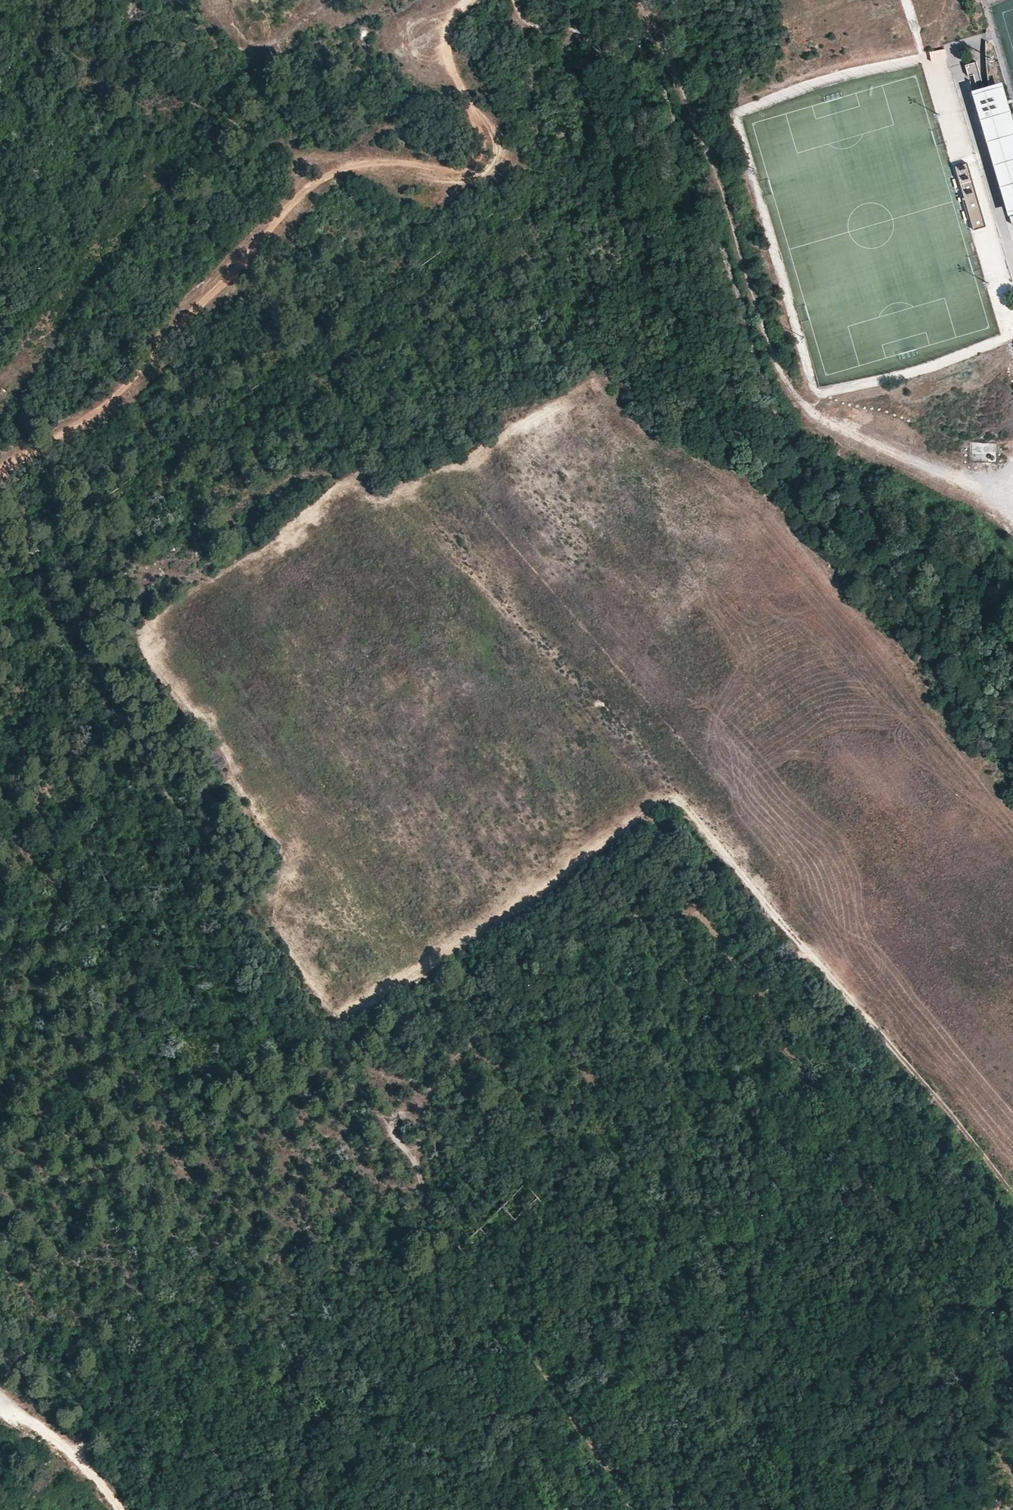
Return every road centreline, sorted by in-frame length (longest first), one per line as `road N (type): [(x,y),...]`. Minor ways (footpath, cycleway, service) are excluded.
road 1 (track): [(460,0),(447,31),(446,63),(494,134),(492,164),(480,172),(334,166),(238,254),(101,411),(0,467)]
road 2 (track): [(649,24),(674,67),(699,162),(780,375),(805,410),(1012,532)]
road 3 (track): [(515,0),(562,28),(620,37),(649,24),(640,0)]
road 4 (track): [(0,1408),(62,1446),(121,1509)]

